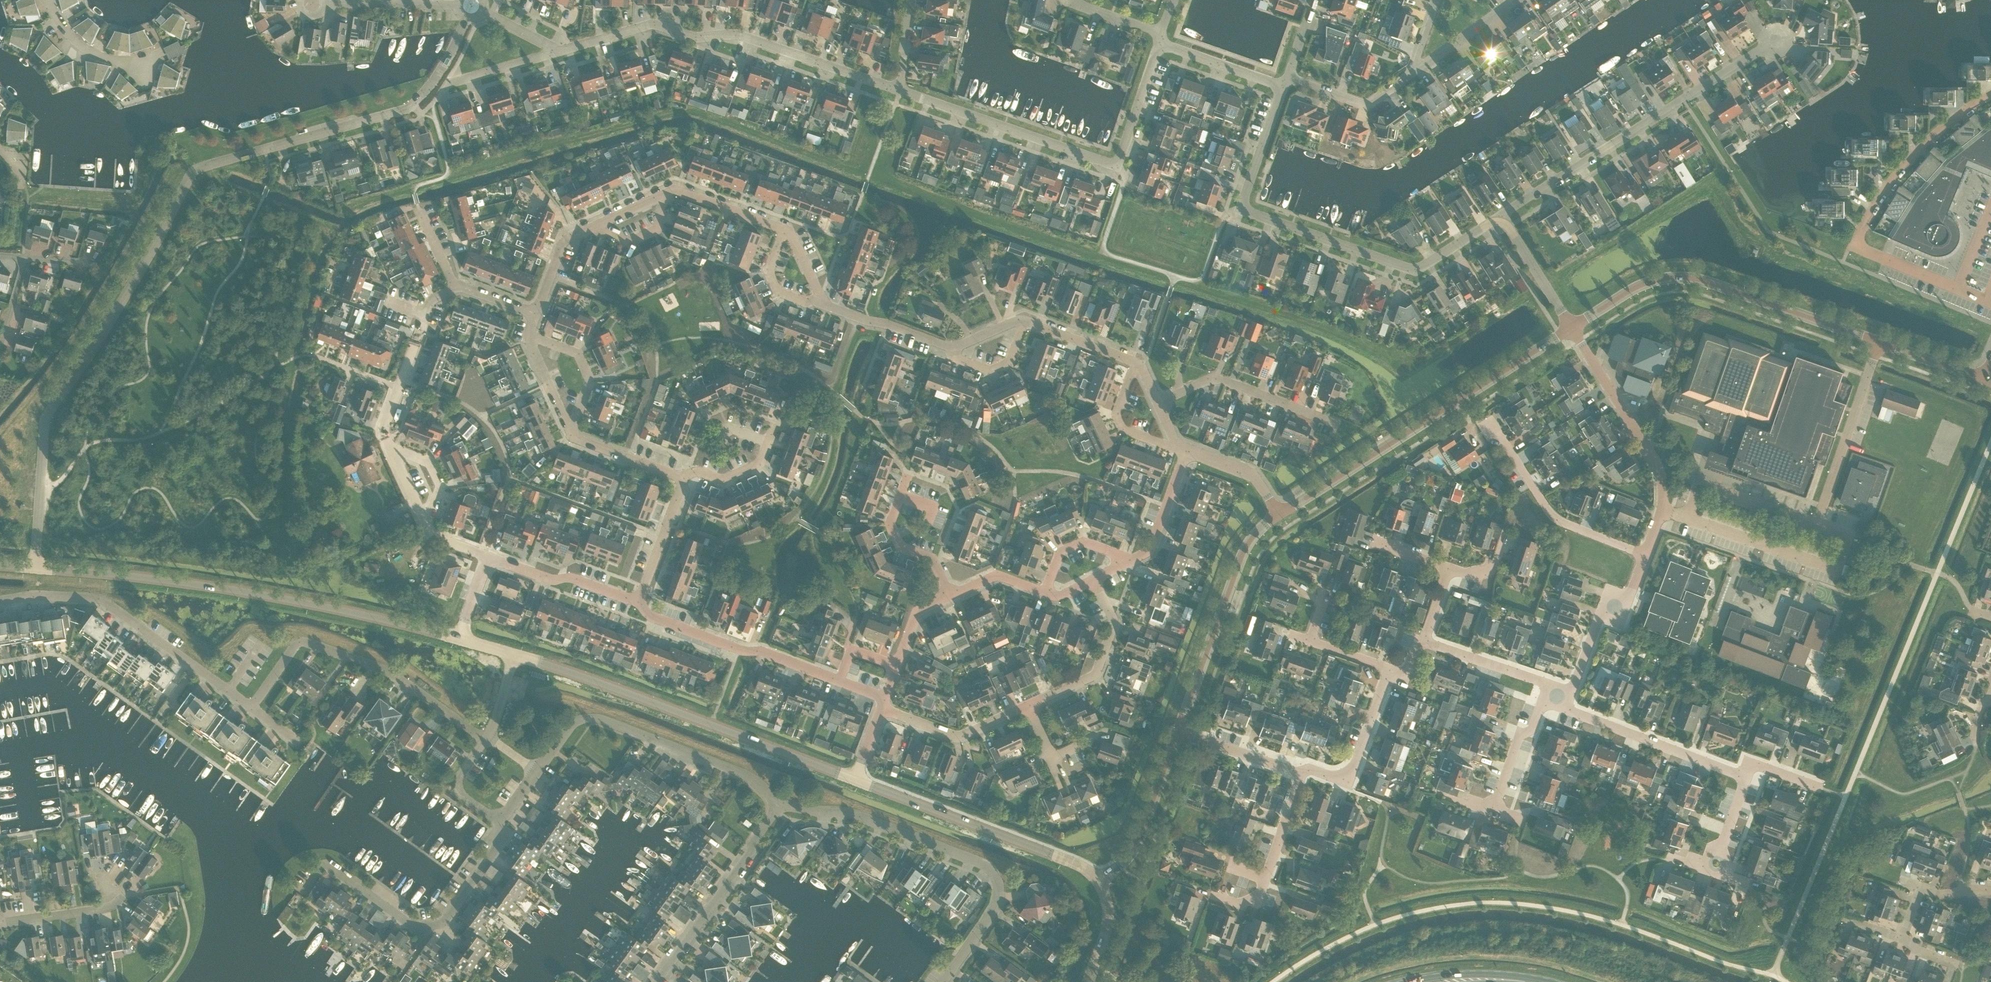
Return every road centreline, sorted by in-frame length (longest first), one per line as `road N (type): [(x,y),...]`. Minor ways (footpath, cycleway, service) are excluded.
road 1 (unclassified): [(35,568),(46,417),(190,175),(410,108),(450,55),(471,5)]
road 2 (unclassified): [(461,639),(277,597),(35,568)]
road 3 (unclassified): [(855,779),(514,654)]
road 4 (residential): [(1990,301),(1854,243),(1911,157),(1990,94)]
road 5 (residential): [(942,981),(996,906),(992,870),(854,814),(781,802)]
road 6 (unclassified): [(1572,327),(1279,514)]
road 7 (unclassified): [(1879,342),(1683,277),(1639,285),(1572,327)]
road 8 (residential): [(866,79),(743,36),(696,38),(653,24),(560,51)]
road 9 (residential): [(1502,215),(1765,45)]
road 10 (residential): [(301,894),(327,864),(412,926),(442,922),(495,849),(499,823)]
road 11 (residential): [(781,802),(740,772),(597,718),(571,724),(537,771)]
road 12 (residential): [(1241,209),(1416,270),(1502,215)]
road 13 (residential): [(479,736),(388,671),(304,642),(252,707)]
road 14 (unclassified): [(1097,881),(1070,861),(855,779)]
road 15 (unclassified): [(1279,514),(1242,554),(1178,731)]
road 16 (residential): [(656,981),(781,802)]
road 17 (residential): [(839,680),(653,616),(638,601)]
road 18 (residential): [(1645,554),(1553,516),(1489,417)]
road 19 (residential): [(195,667),(100,599),(0,600)]
road 20 (residential): [(1747,777),(1568,710),(1557,696)]
road 21 (residential): [(1117,166),(924,99)]
road 22 (residential): [(1340,425),(1215,377),(1157,402)]
road 23 (residential): [(1817,524),(1879,342)]
road 24 (residential): [(1661,509),(1656,463),(1583,346)]
road 25 (residential): [(392,449),(385,426),(430,304),(455,288)]
road 26 (residential): [(1645,554),(1630,594),(1599,616),(1573,689),(1557,696)]
road 27 (unclassified): [(1178,731),(1137,843),(1097,881)]
road 28 (residential): [(1028,704),(1097,669),(1113,621),(1094,579)]
road 29 (residential): [(1302,774),(1308,768),(1348,781),(1389,668)]
road 30 (residential): [(881,708),(958,735),(1028,704)]
road 31 (residential): [(638,601),(489,556)]
road 32 (residential): [(949,596),(933,558),(901,546),(890,524),(908,474)]
road 33 (residential): [(1557,696),(1546,683),(1424,641)]
road 34 (residential): [(471,5),(325,3)]
road 35 (residential): [(953,346),(828,306),(821,296)]
road 36 (residential): [(1288,77),(1367,107),(1411,75)]
road 37 (residential): [(571,430),(590,380),(578,353),(528,335)]
road 38 (unclassified): [(1572,327),(1502,215)]
road 39 (residential): [(638,601),(684,478)]
road 40 (residential): [(1283,86),(1159,43)]
road 41 (residential): [(1302,774),(1178,731)]
road 42 (residential): [(0,922),(105,907),(125,892)]
road 43 (residential): [(1411,75),(1518,0)]
road 44 (residential): [(1117,166),(1159,43)]
road 45 (residential): [(1241,209),(1283,86)]
road 46 (residential): [(1177,446),(1123,429),(1117,414),(1136,361)]
road 47 (residential): [(1132,559),(1152,547),(1187,450)]
road 48 (residential): [(1557,696),(1541,704),(1532,728),(1520,735),(1496,799)]
road 49 (residential): [(684,478),(571,430)]
road 50 (residential): [(142,68),(83,47),(48,0)]
road 51 (primary): [(1526,981),(1474,974),(1406,981)]
road 52 (residential): [(1045,592),(1059,552),(1083,542),(1132,559)]
road 53 (residential): [(784,229),(670,192)]

